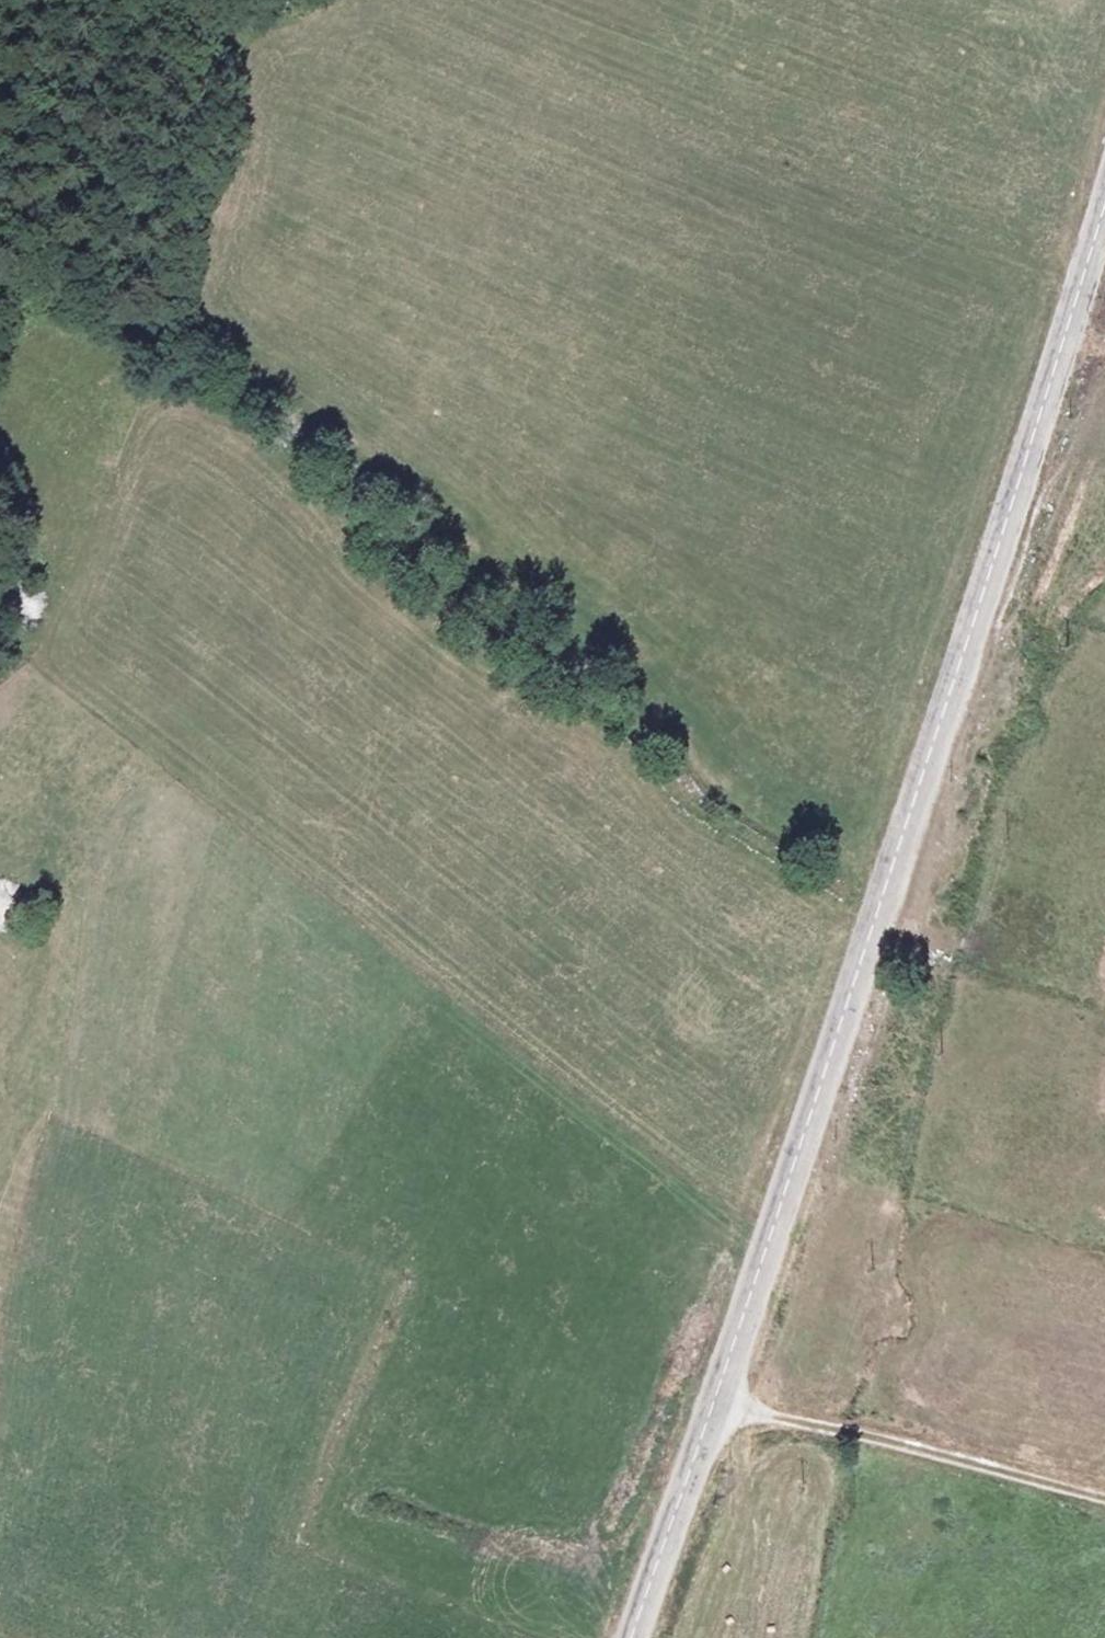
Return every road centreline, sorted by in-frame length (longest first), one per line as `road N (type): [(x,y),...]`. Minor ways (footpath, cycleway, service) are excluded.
road 1 (tertiary): [(636,1637),(1104,216)]
road 2 (track): [(718,1402),(1104,1500)]

